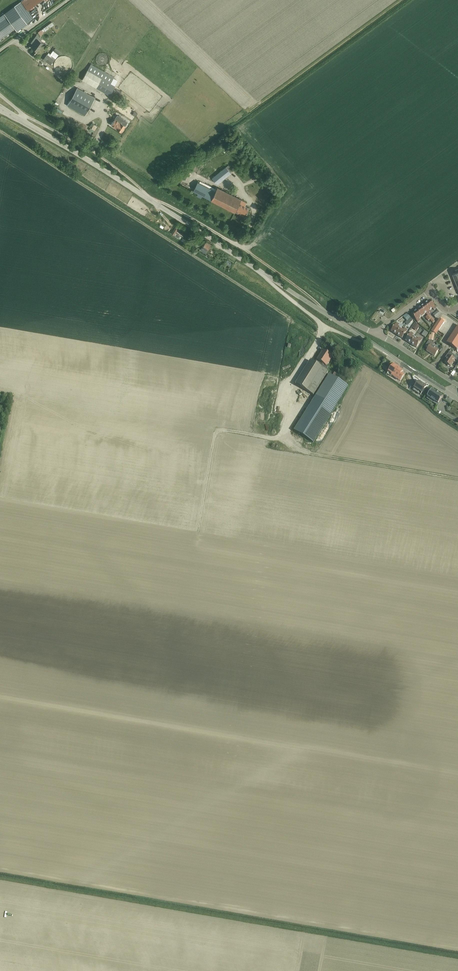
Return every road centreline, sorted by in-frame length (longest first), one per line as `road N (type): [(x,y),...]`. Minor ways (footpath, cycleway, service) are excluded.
road 1 (tertiary): [(268,277),(17,118)]
road 2 (track): [(332,317),(229,241),(144,196),(90,149)]
road 3 (unclassified): [(377,347),(324,327),(268,277)]

